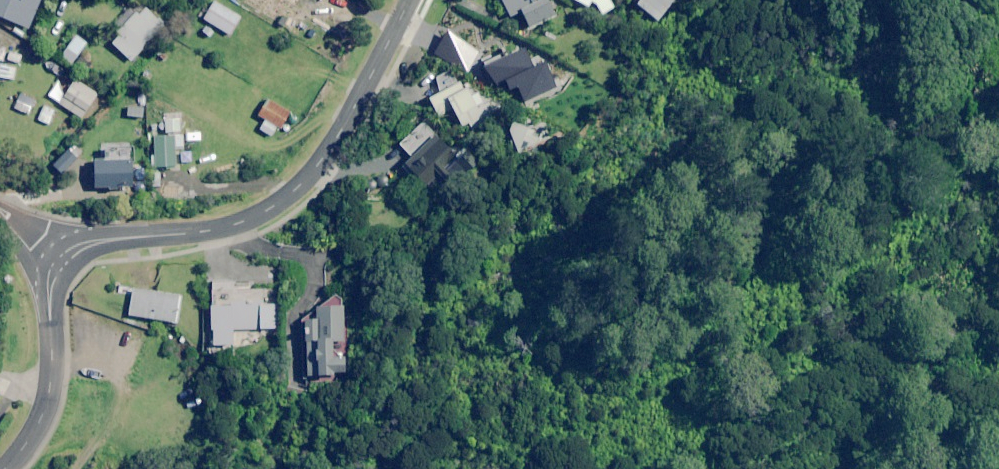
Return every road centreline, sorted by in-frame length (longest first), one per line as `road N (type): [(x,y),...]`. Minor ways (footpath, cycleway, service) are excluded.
road 1 (tertiary): [(53,270),(83,245),(221,228),(285,197),(336,138),(408,0)]
road 2 (tertiary): [(3,468),(46,400),(53,270)]

